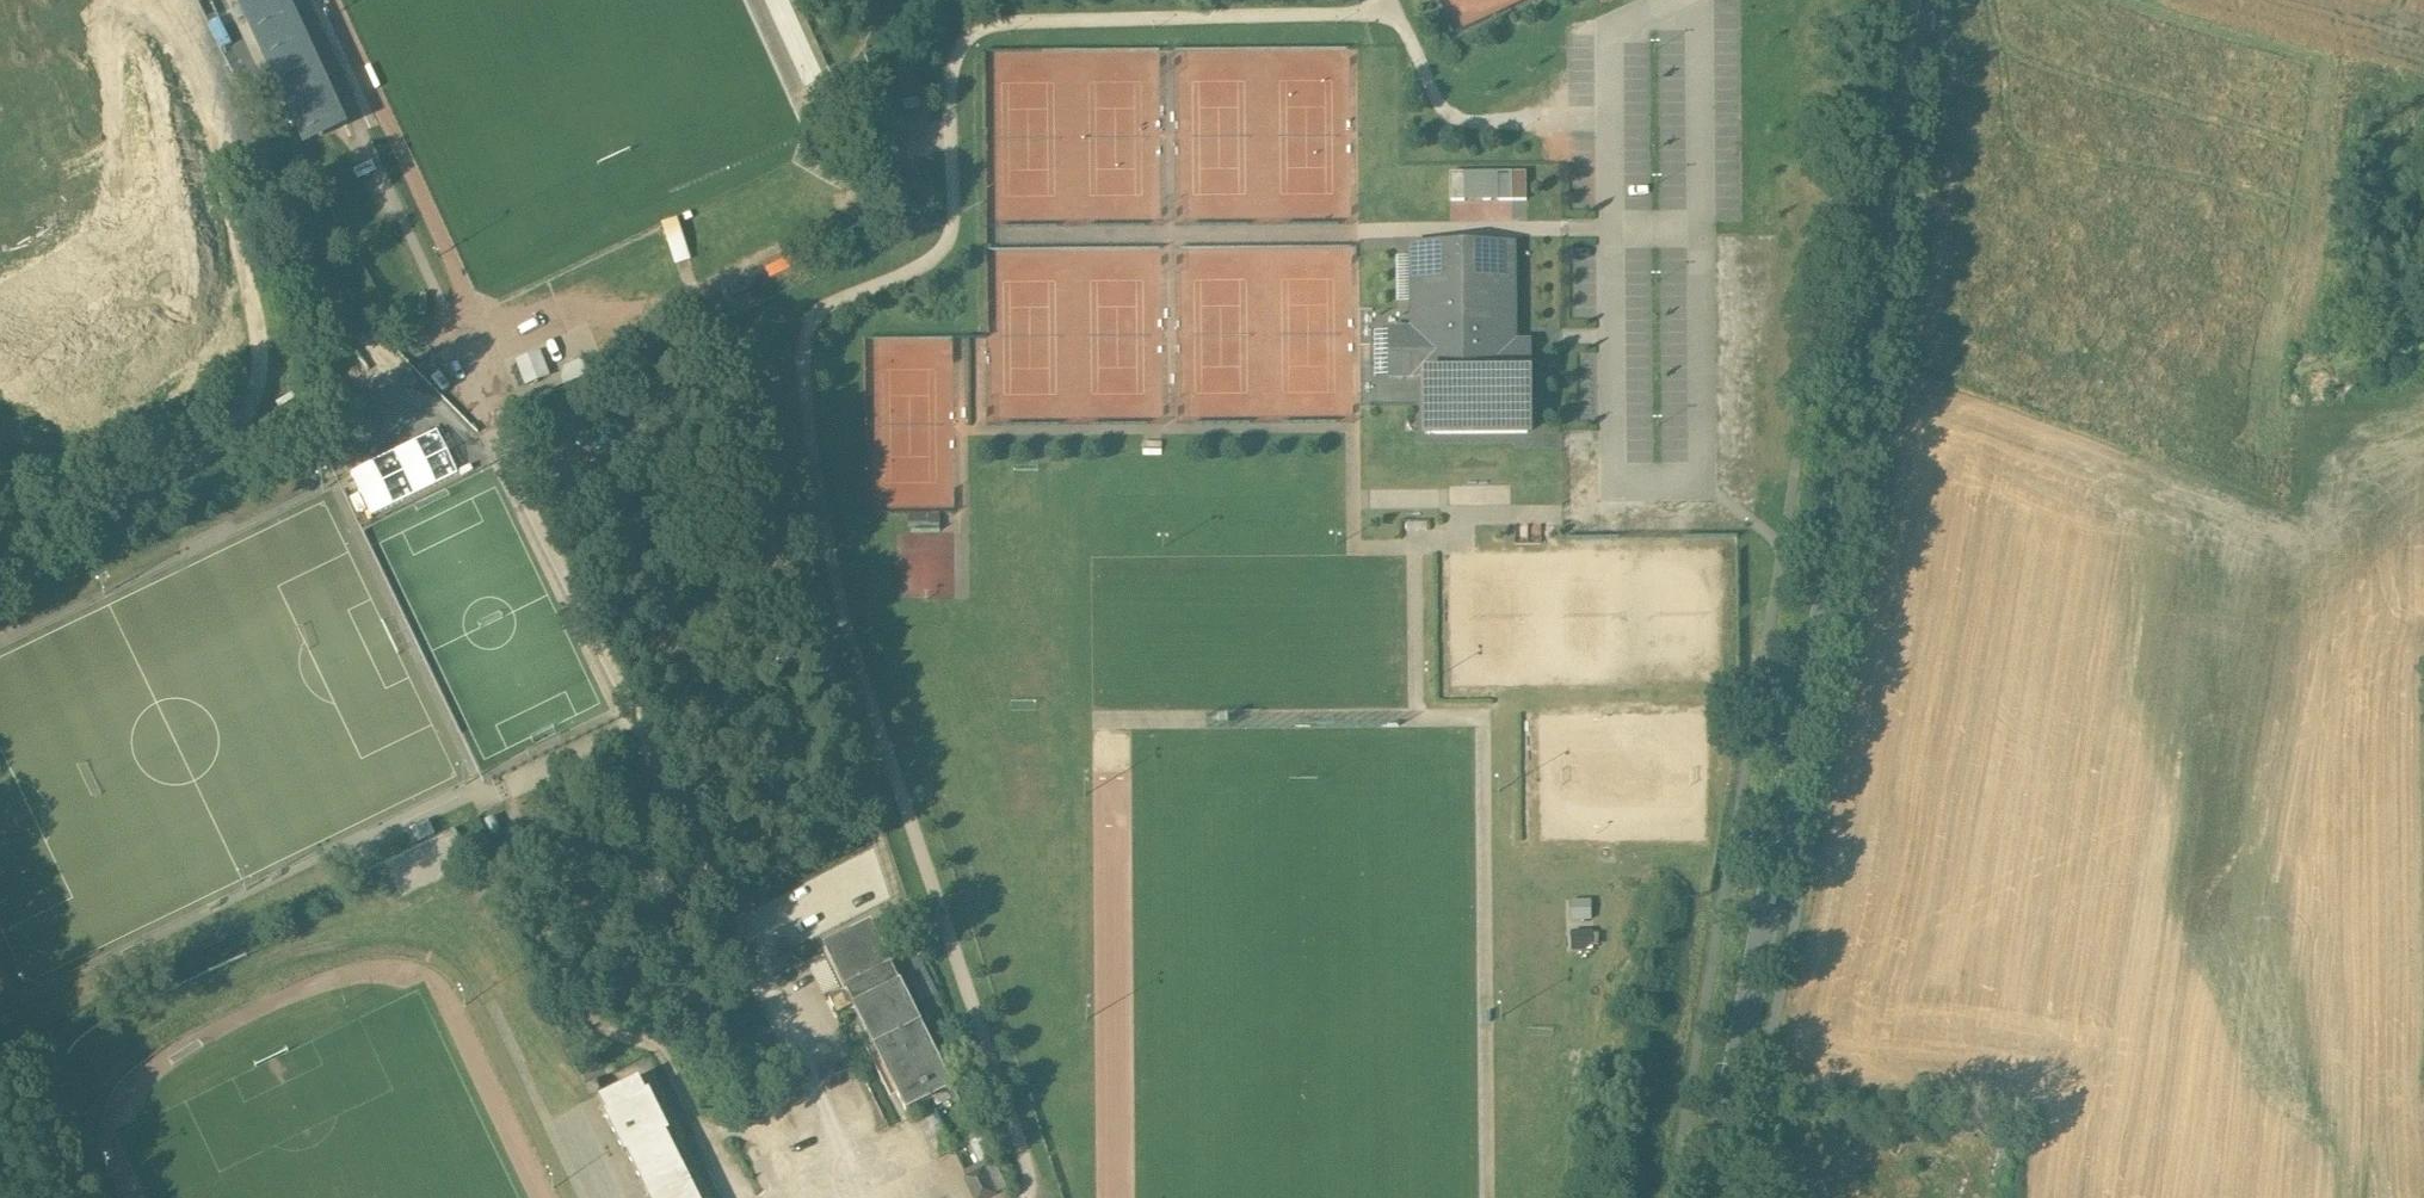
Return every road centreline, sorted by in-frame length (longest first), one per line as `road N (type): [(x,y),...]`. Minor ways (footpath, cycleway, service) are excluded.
road 1 (tertiary): [(1711,1197),(1868,376),(1891,203)]
road 2 (tertiary): [(1891,203),(1926,0)]
road 3 (tertiary): [(1907,0),(1891,203)]

